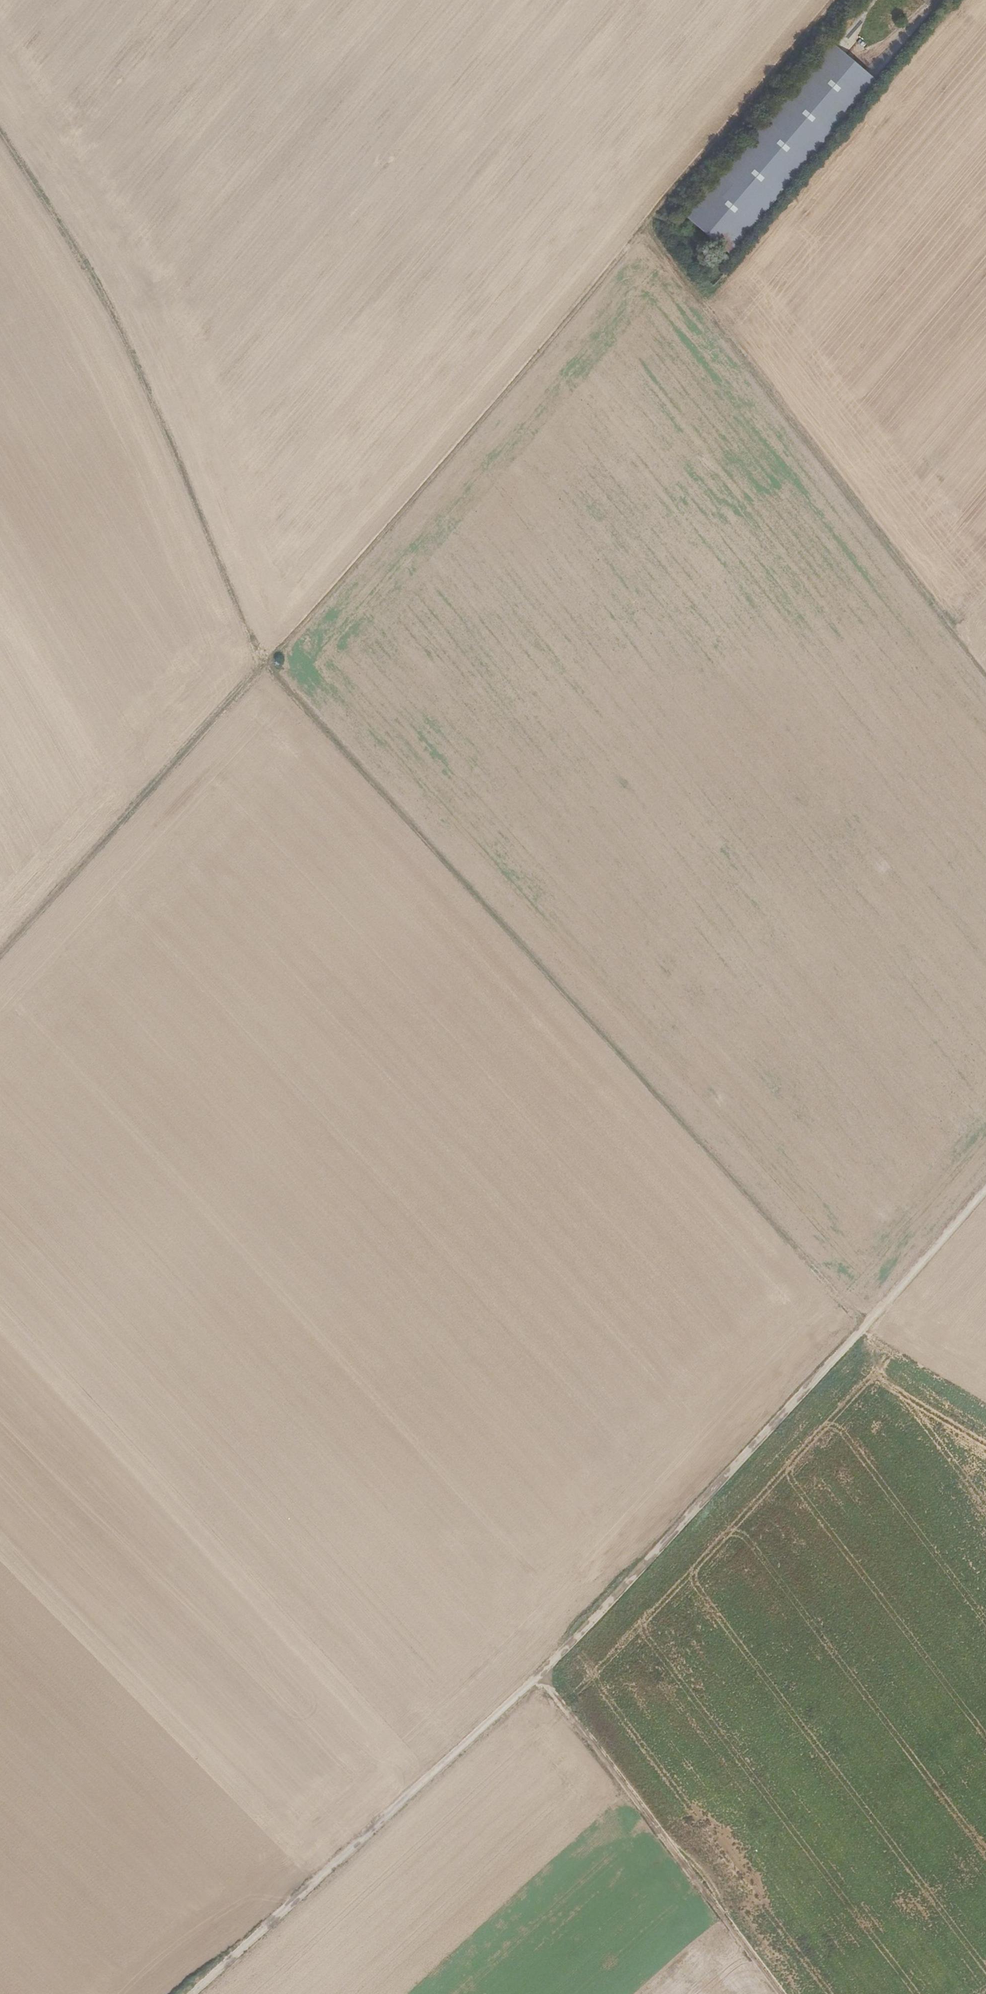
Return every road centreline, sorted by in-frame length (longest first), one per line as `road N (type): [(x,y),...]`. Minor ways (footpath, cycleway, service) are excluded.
road 1 (track): [(195,1993),(540,1677),(985,1187)]
road 2 (track): [(260,667),(835,0)]
road 3 (track): [(0,123),(124,324),(260,667)]
road 4 (track): [(648,223),(985,670)]
road 5 (track): [(540,1677),(783,1993)]
road 6 (track): [(0,949),(260,667)]

